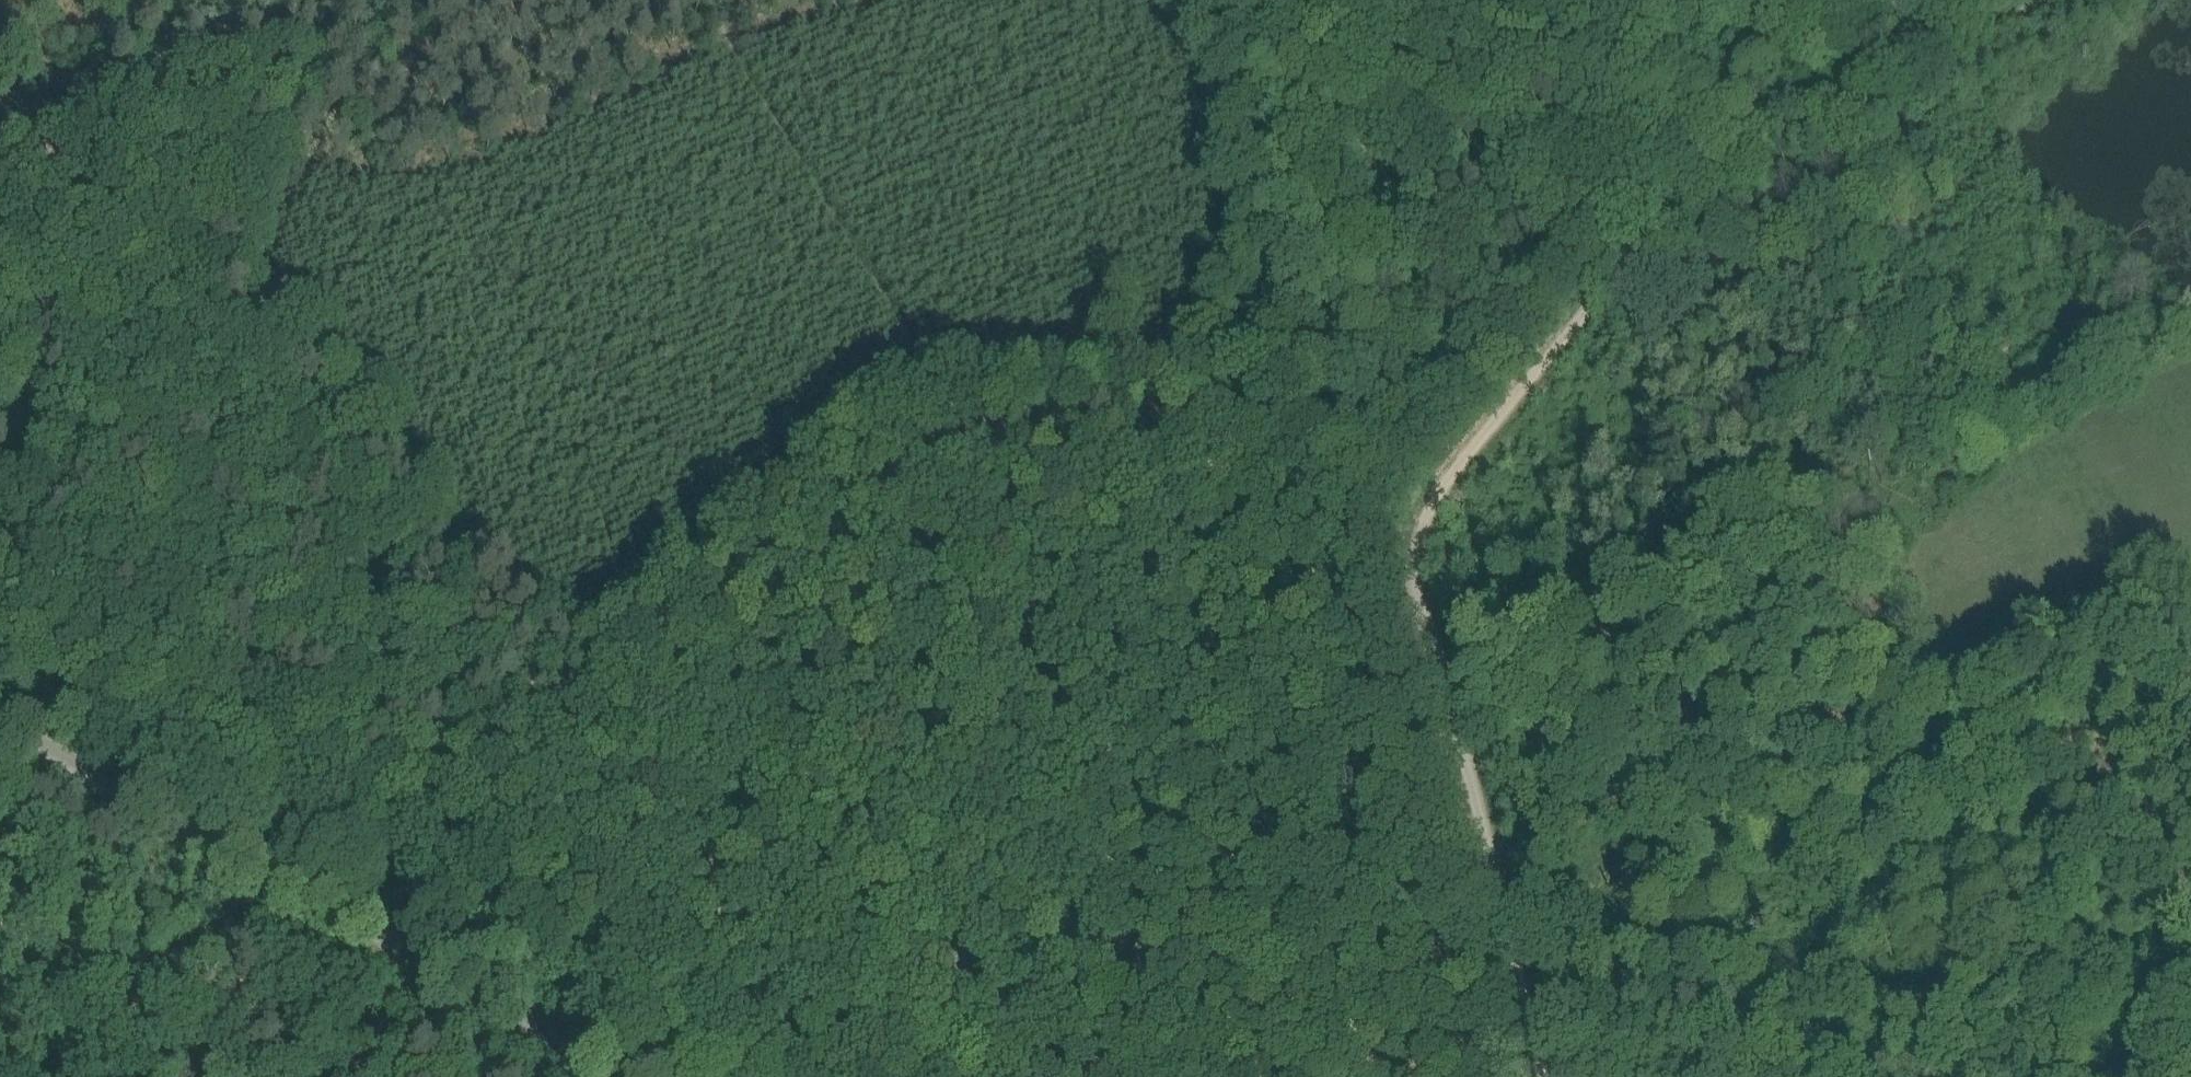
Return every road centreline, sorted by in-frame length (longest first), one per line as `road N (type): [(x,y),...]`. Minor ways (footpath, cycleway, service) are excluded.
road 1 (track): [(1541,1076),(1486,807),(1422,580),(1425,518),(1462,460),(1710,171),(2038,0)]
road 2 (track): [(0,724),(626,1076)]
road 3 (track): [(14,1076),(260,911),(283,883)]

